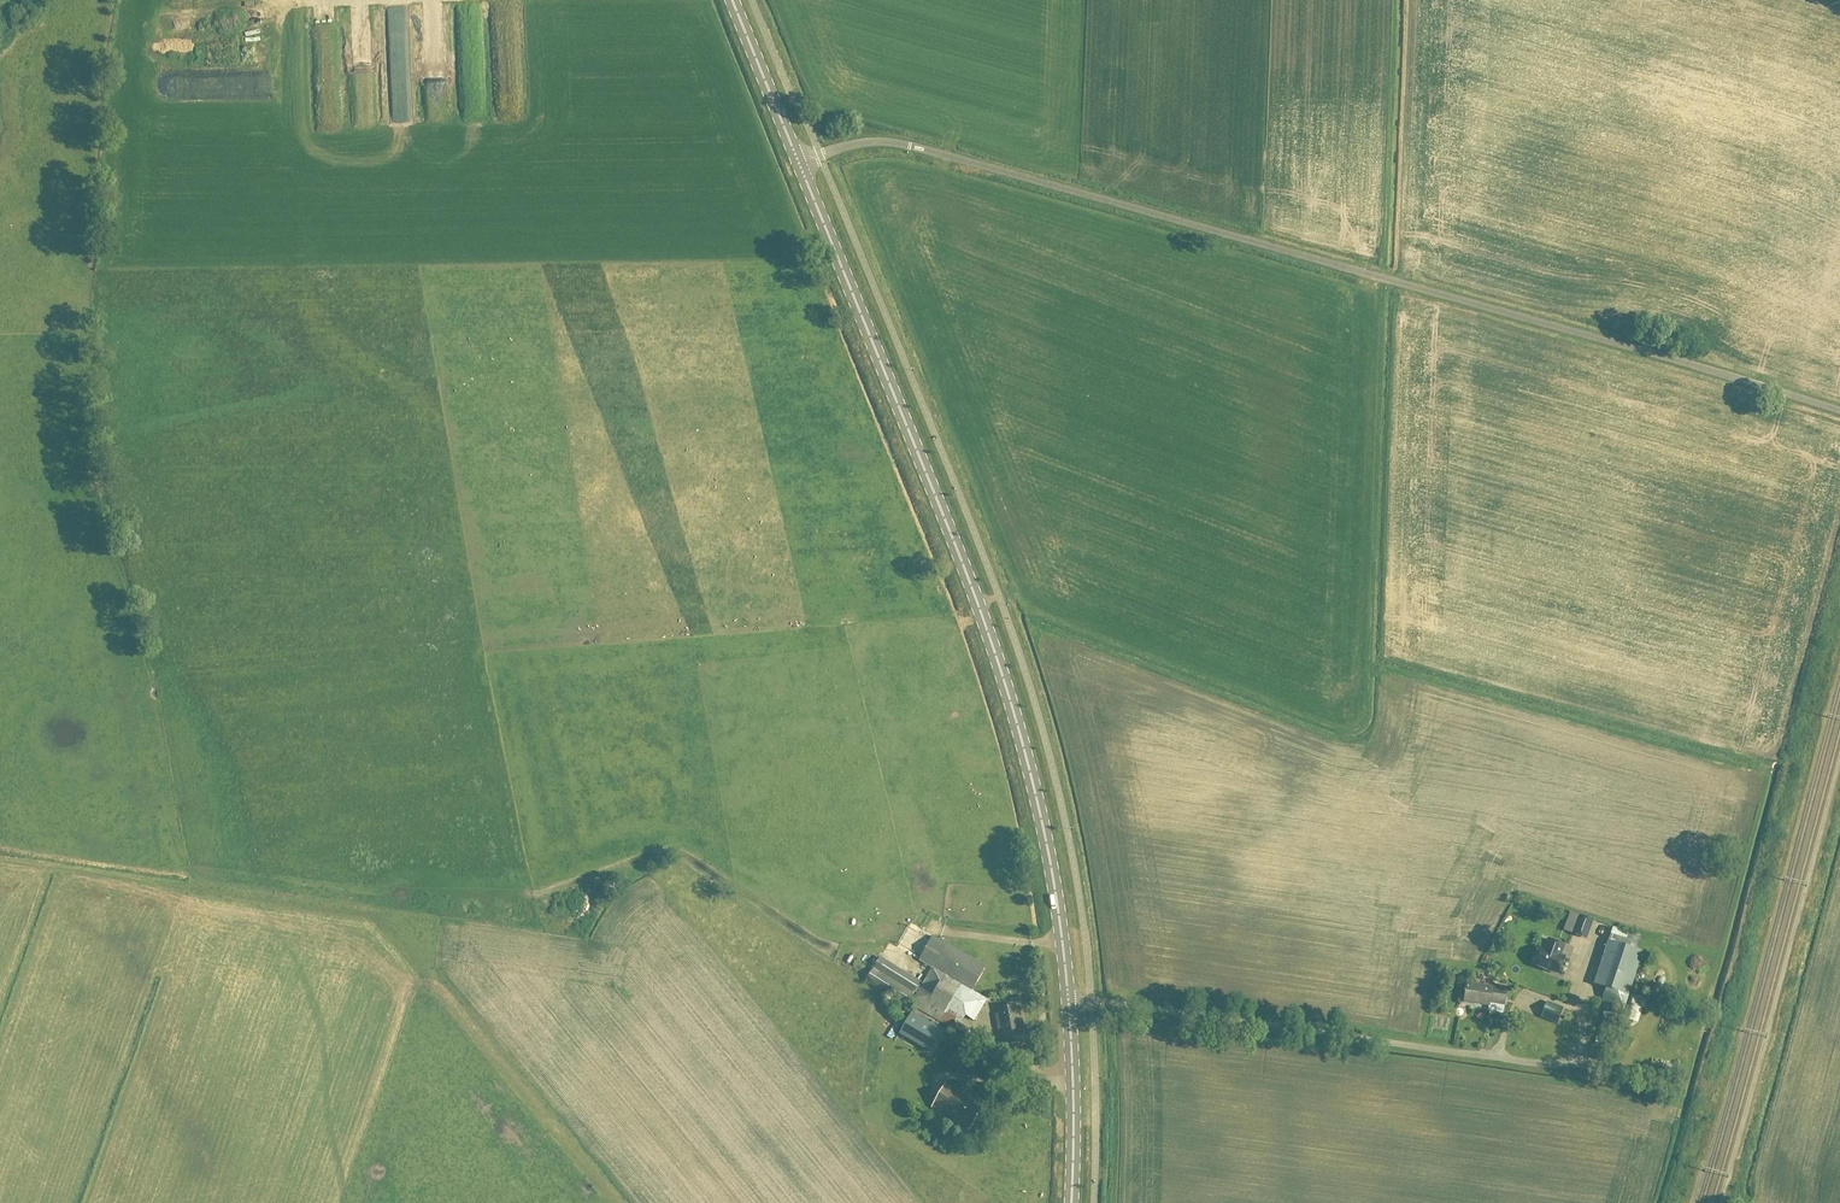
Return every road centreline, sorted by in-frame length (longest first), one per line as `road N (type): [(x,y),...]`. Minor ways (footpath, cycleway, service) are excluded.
road 1 (unclassified): [(1839,413),(910,148),(871,144),(797,164)]
road 2 (secondary): [(1068,1001),(1033,777),(994,643),(797,164)]
road 3 (unclassified): [(1581,988),(1581,1042),(1567,1065),(1544,1065),(1068,1001)]
road 4 (secondary): [(1070,1202),(1068,1001)]
road 5 (secondary): [(797,164),(730,0)]

